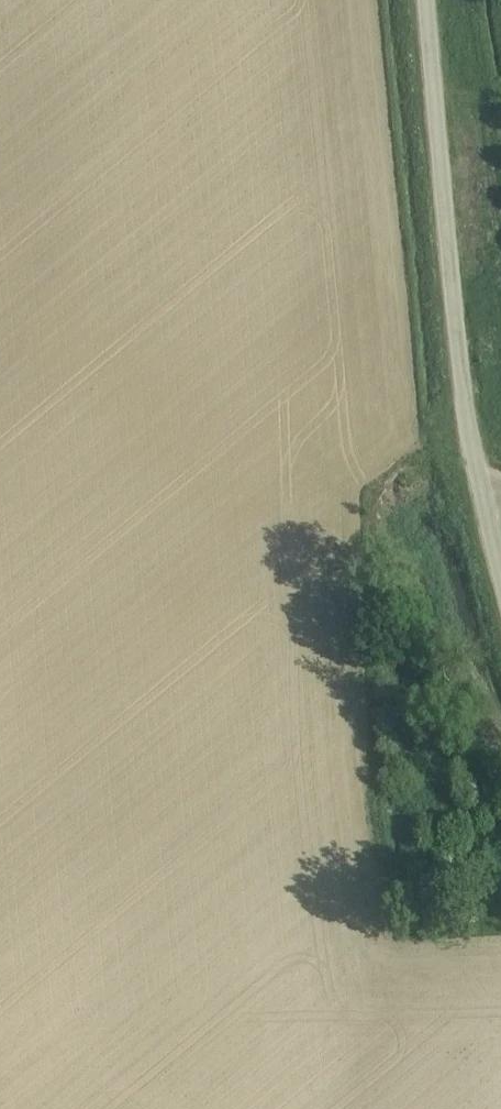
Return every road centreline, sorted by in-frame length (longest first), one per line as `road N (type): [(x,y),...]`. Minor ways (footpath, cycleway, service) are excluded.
road 1 (unclassified): [(417,0),(452,359),(477,496)]

